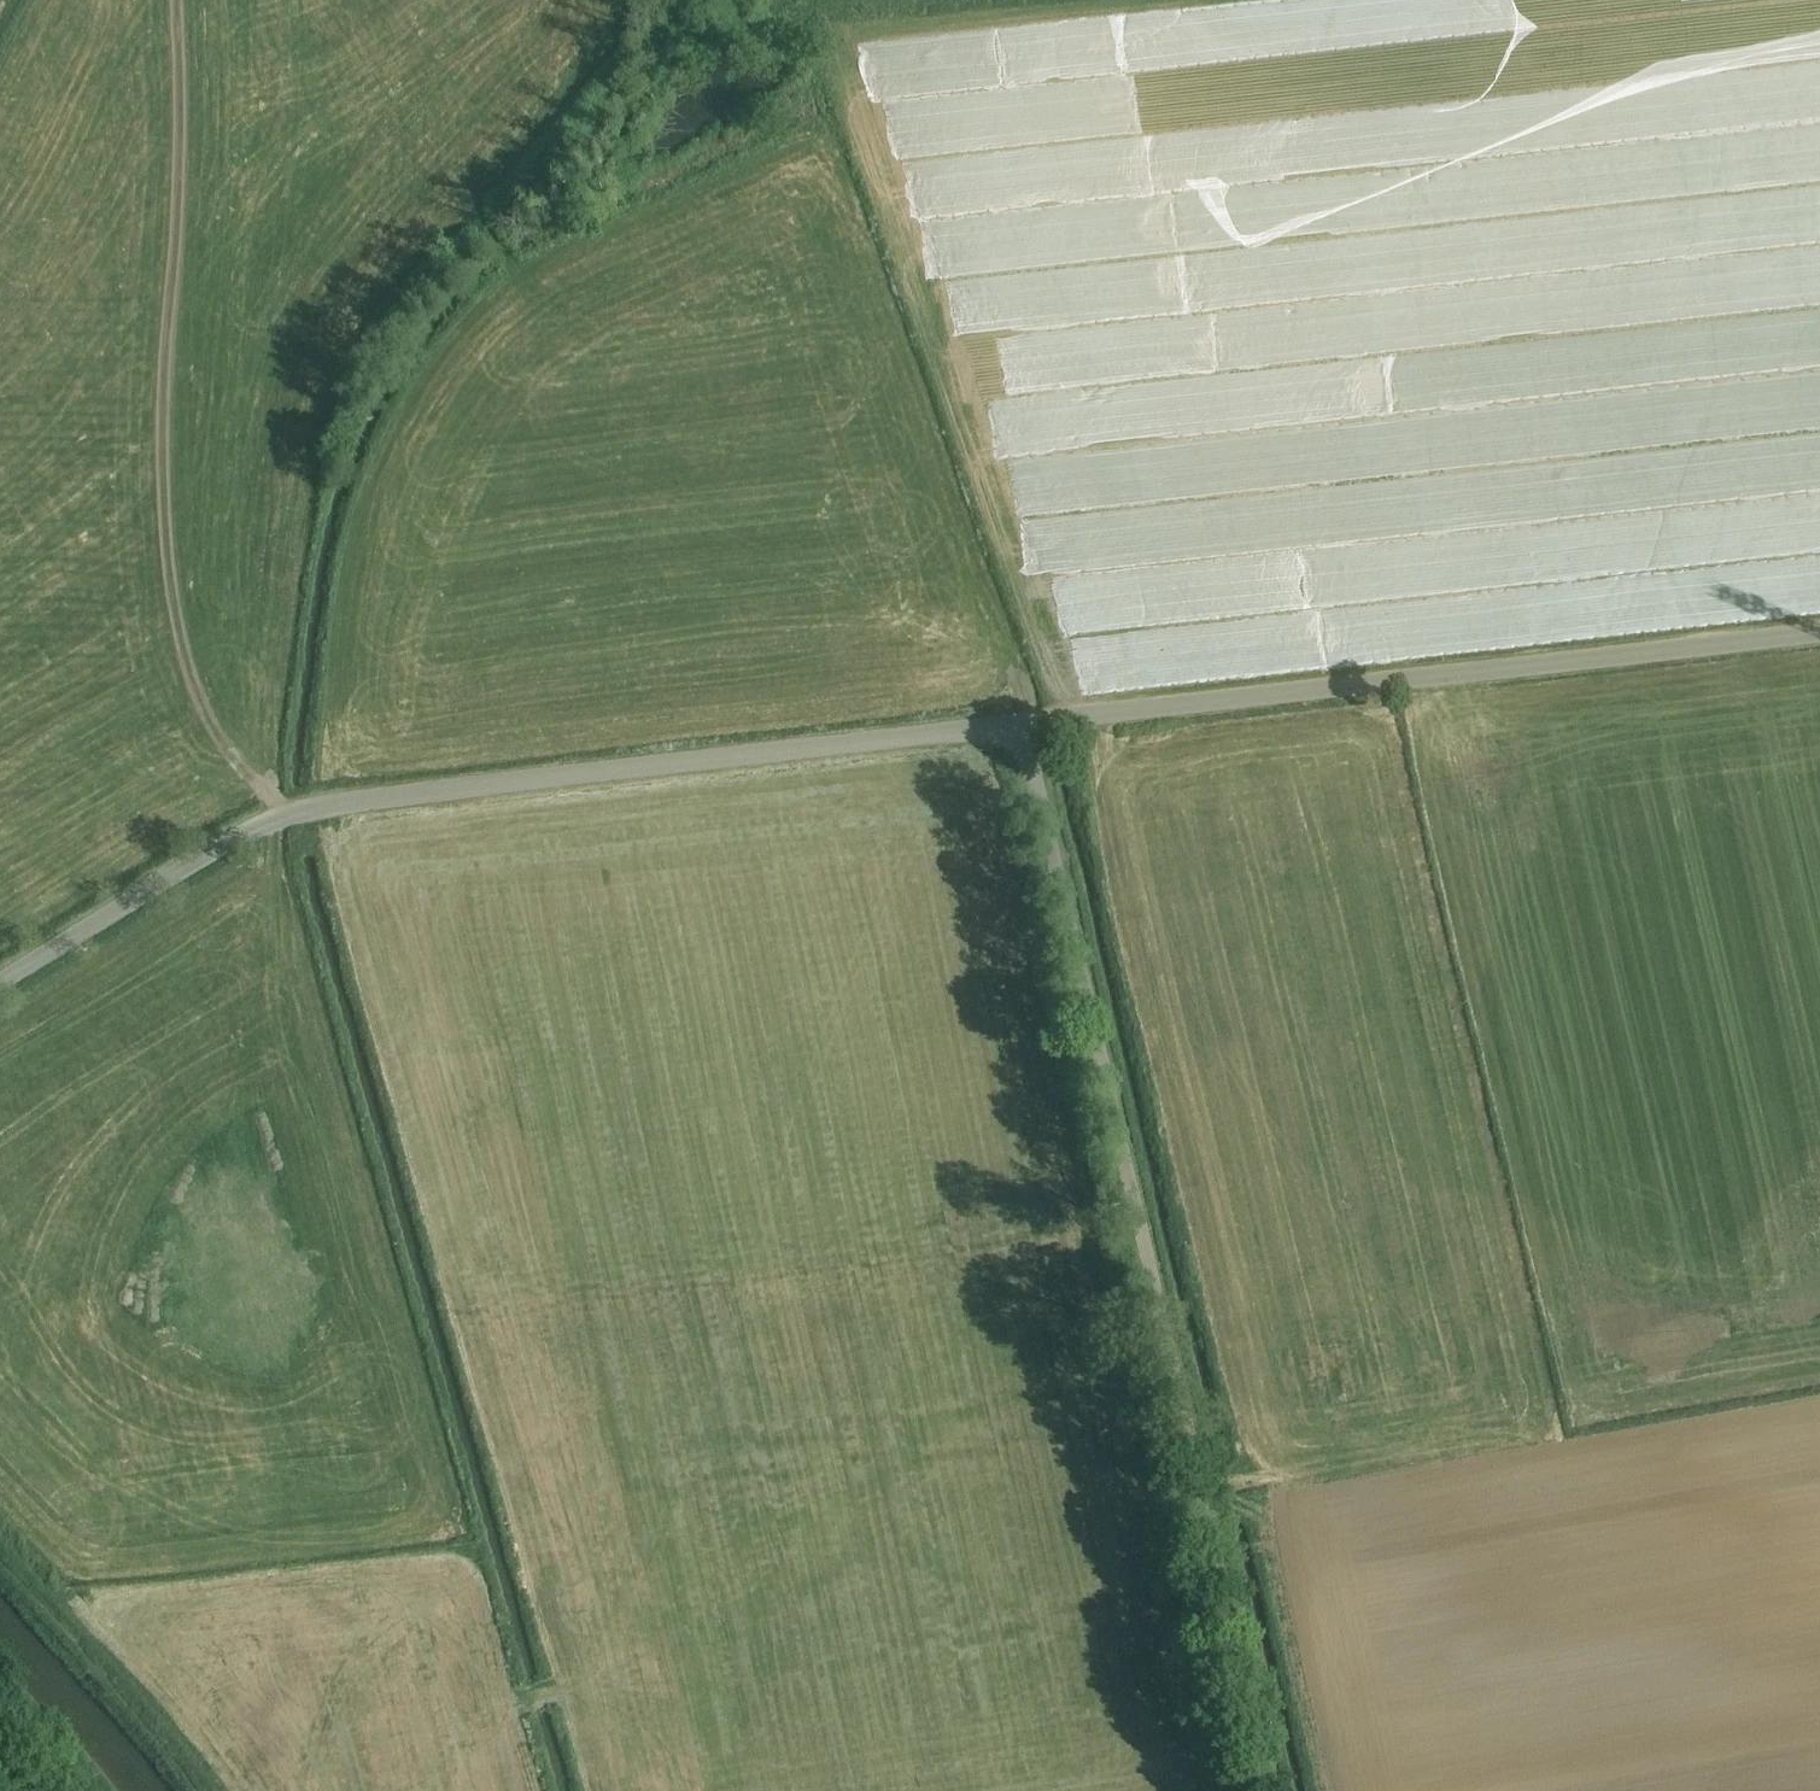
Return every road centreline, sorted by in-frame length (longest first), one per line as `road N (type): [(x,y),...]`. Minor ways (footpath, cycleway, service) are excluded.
road 1 (unclassified): [(0,985),(226,848),(272,826),(393,795),(1819,633)]
road 2 (track): [(1260,1790),(1016,724)]

